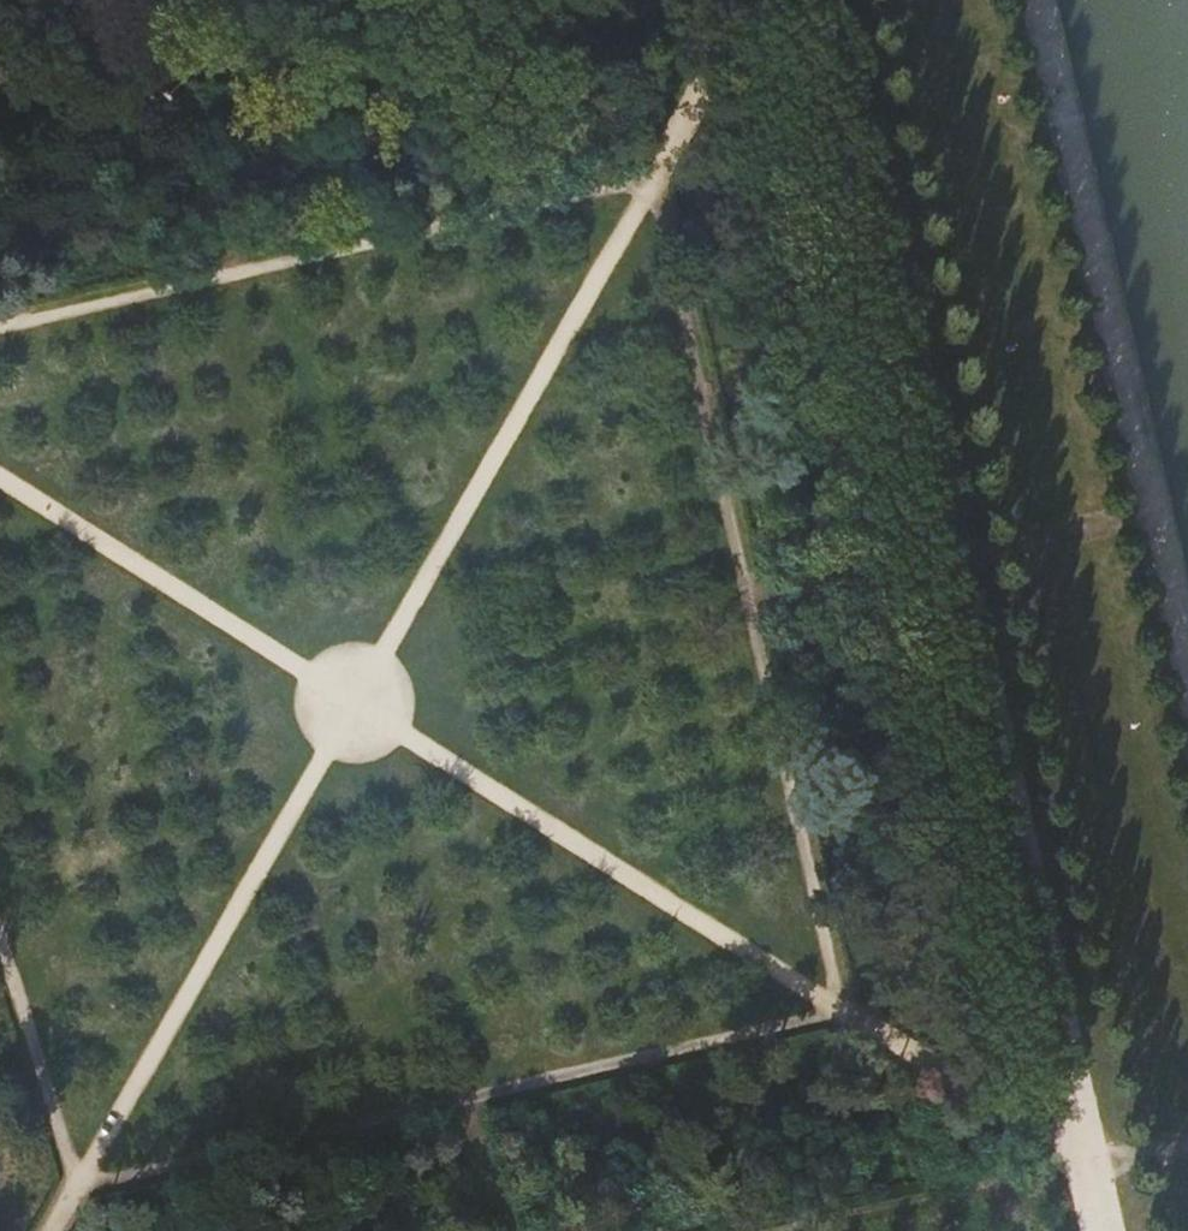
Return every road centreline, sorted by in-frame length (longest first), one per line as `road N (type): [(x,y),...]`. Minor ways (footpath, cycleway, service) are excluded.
road 1 (track): [(56,1230),(656,180),(771,0)]
road 2 (track): [(0,480),(1082,1166)]
road 3 (track): [(1096,1230),(824,0)]
road 4 (track): [(1187,670),(1035,0)]

